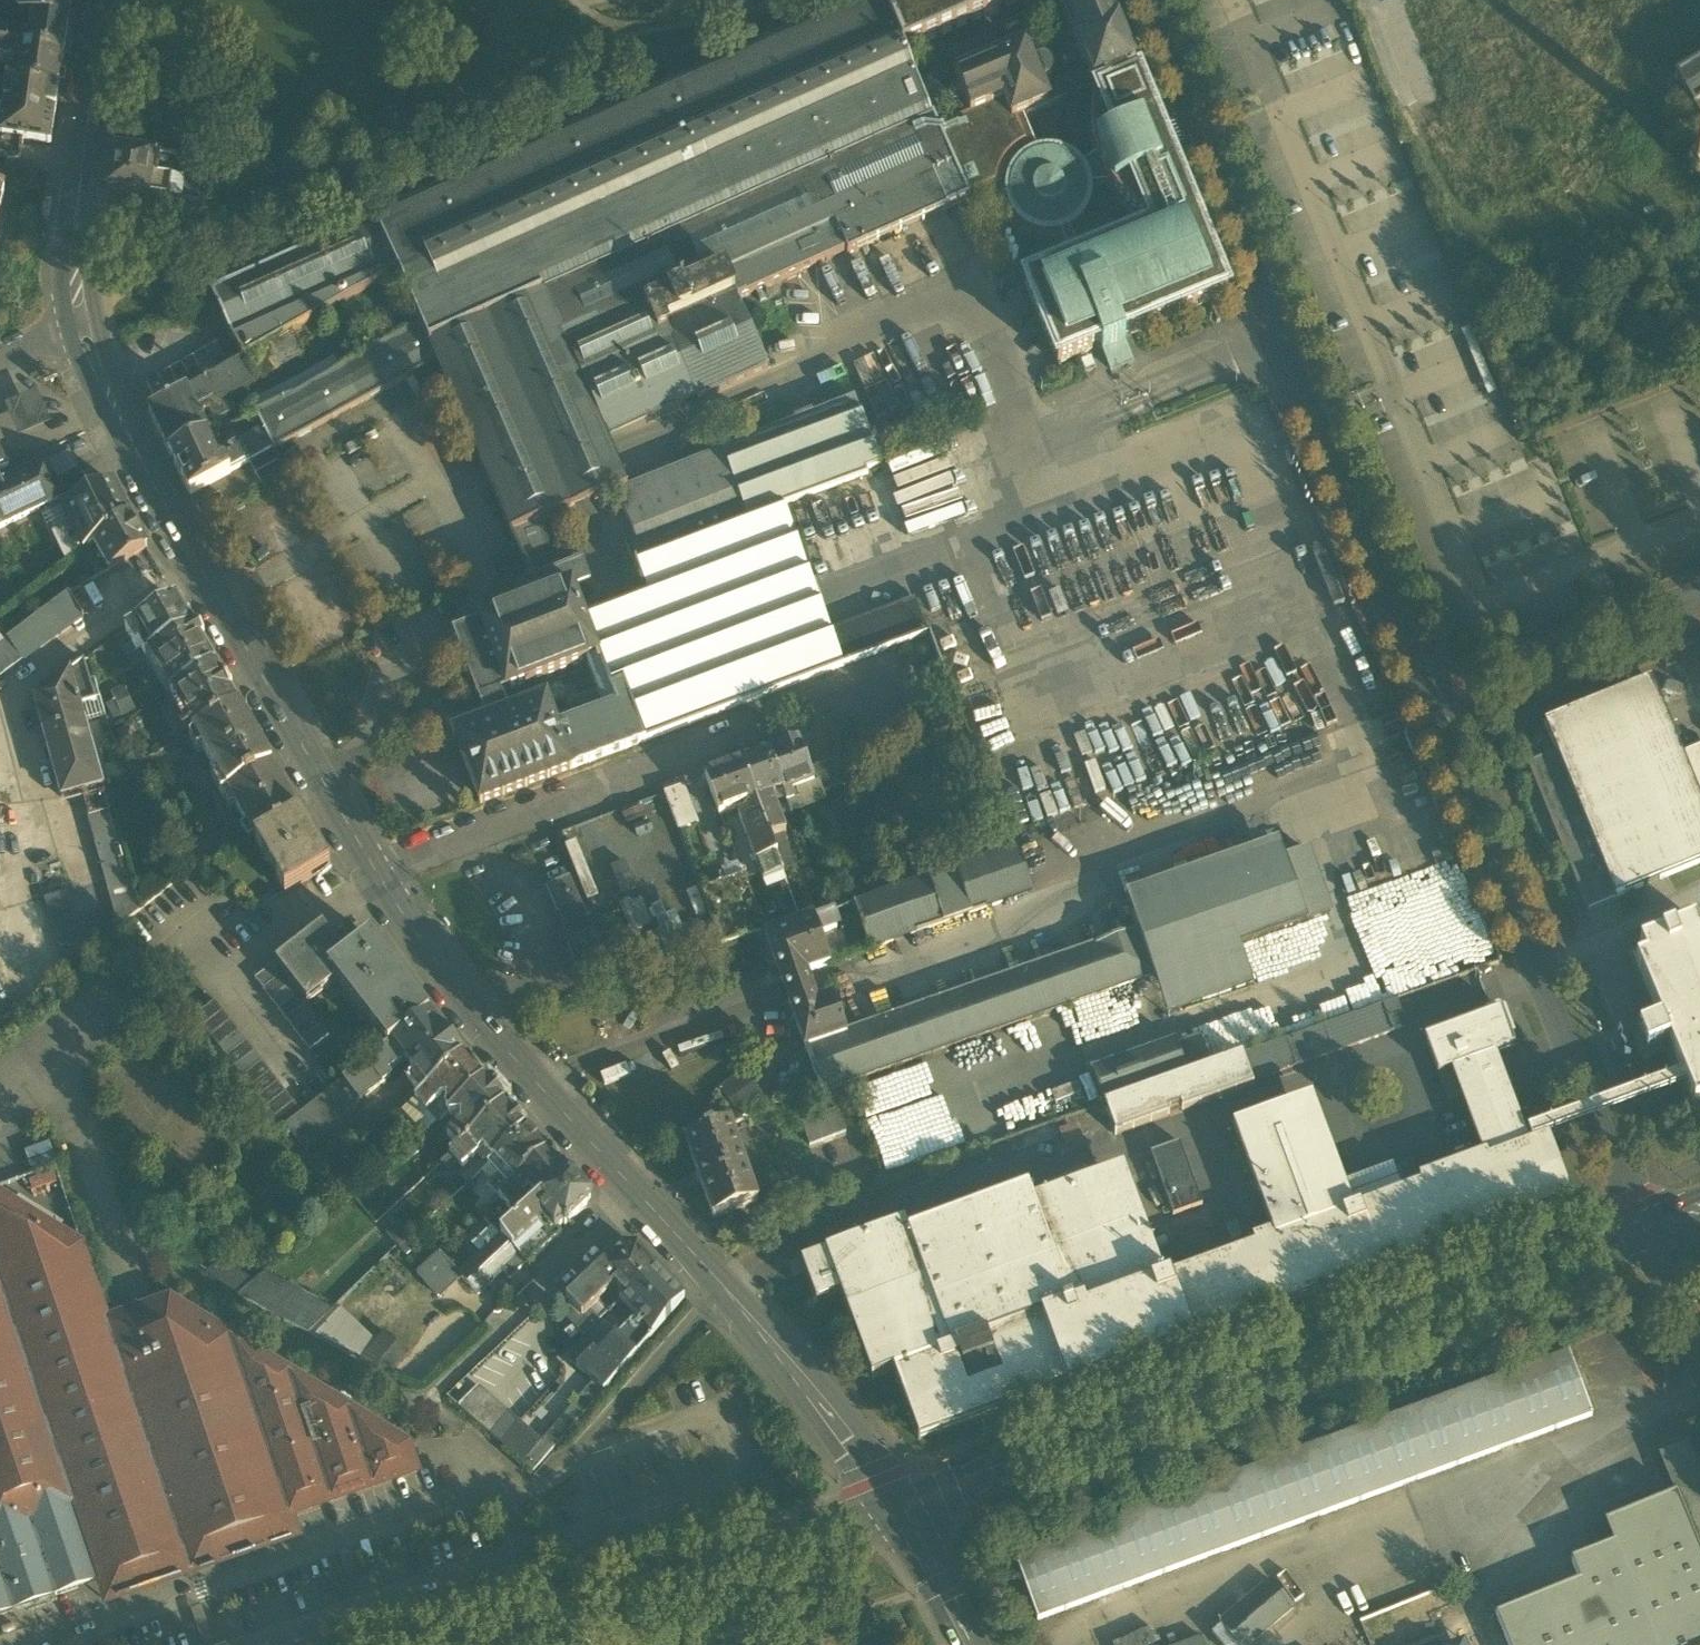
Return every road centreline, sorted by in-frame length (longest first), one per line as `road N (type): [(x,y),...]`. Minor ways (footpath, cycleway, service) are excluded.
road 1 (secondary): [(902,1515),(718,1281),(375,879)]
road 2 (residential): [(902,1515),(1645,1226)]
road 3 (residential): [(1439,706),(1139,0)]
road 4 (secondary): [(375,879),(203,570),(102,378),(82,322)]
road 5 (residential): [(1645,1226),(1439,706)]
road 6 (residential): [(375,879),(889,695)]
road 7 (residential): [(530,1644),(902,1515)]
road 8 (secondary): [(82,322),(74,218),(106,0)]
road 9 (residential): [(1699,605),(1439,706)]
road 10 (secondary): [(973,1644),(902,1515)]
road 11 (residential): [(1699,1362),(1645,1226)]

